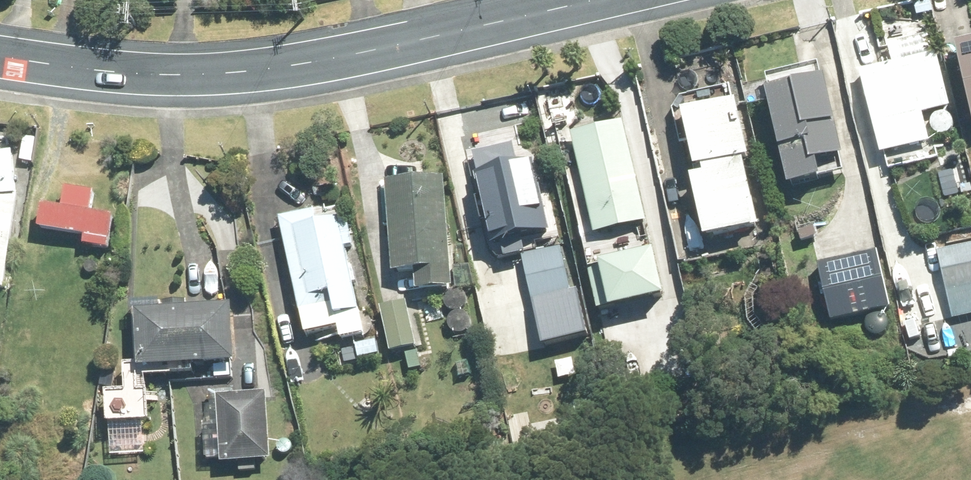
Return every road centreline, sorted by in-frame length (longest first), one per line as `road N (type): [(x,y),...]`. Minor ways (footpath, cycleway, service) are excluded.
road 1 (secondary): [(0,56),(221,75),(327,60),(594,0)]

